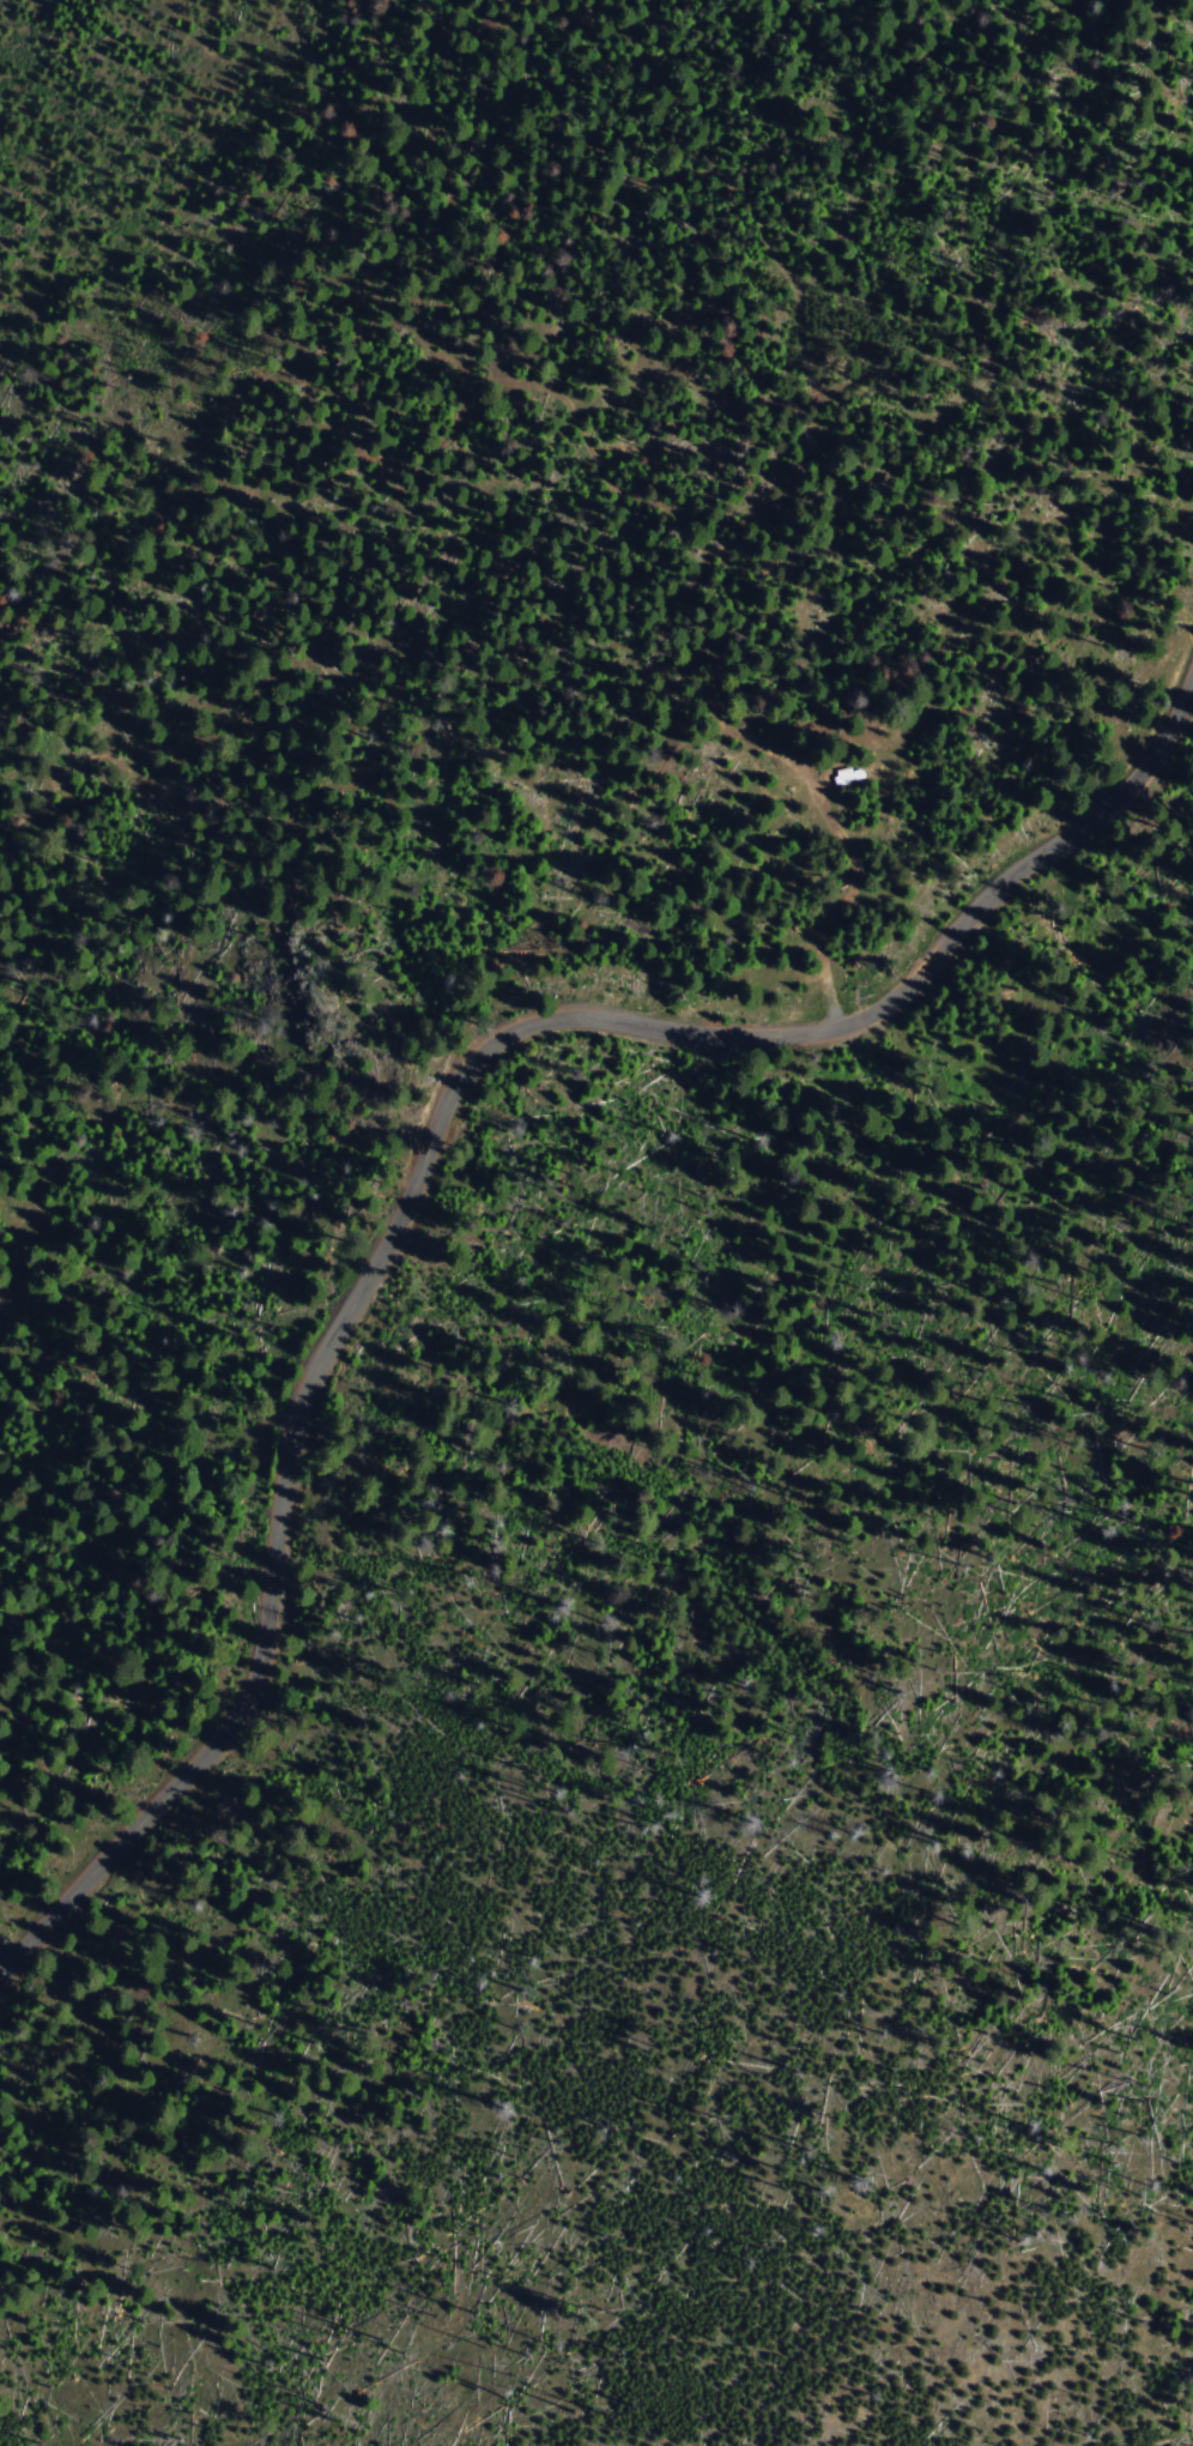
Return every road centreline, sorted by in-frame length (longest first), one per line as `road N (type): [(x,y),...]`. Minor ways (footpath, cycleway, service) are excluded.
road 1 (tertiary): [(0,1983),(204,1766),(262,1657),(277,1522),(446,1112),(496,1049),(573,1022),(741,1039),(831,1027),(912,984),(1015,875),(1106,814),(1175,735),(1192,685)]

